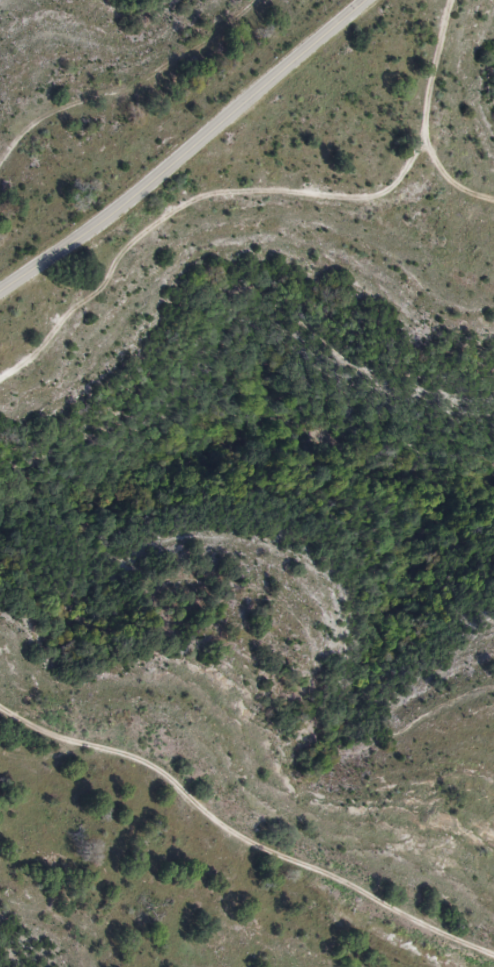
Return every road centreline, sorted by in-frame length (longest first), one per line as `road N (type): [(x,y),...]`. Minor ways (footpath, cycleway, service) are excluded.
road 1 (residential): [(0,290),(92,227),(367,0)]

